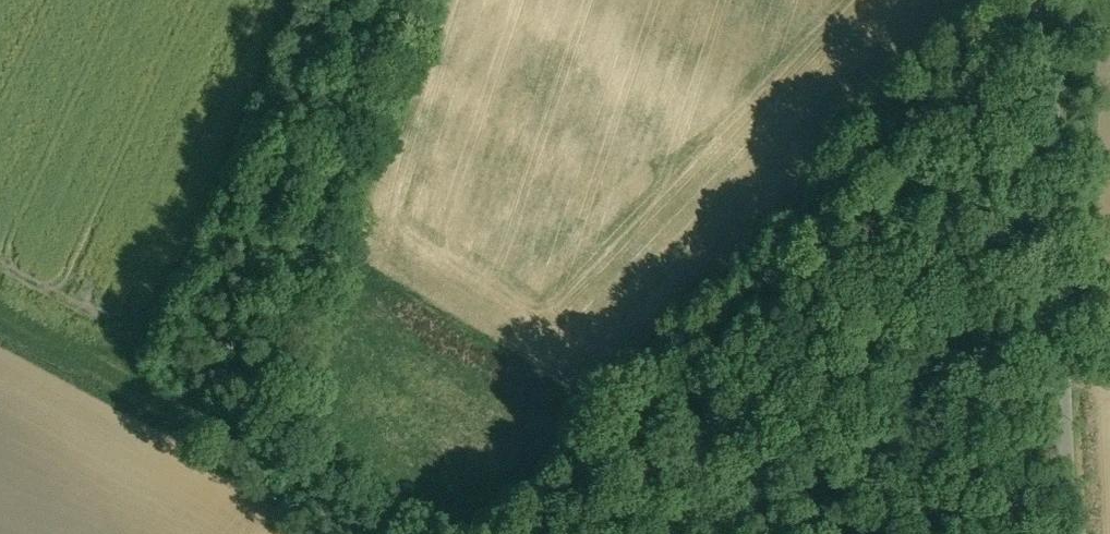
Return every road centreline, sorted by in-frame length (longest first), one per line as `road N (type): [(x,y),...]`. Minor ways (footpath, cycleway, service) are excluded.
road 1 (unclassified): [(1071,533),(1046,0)]

